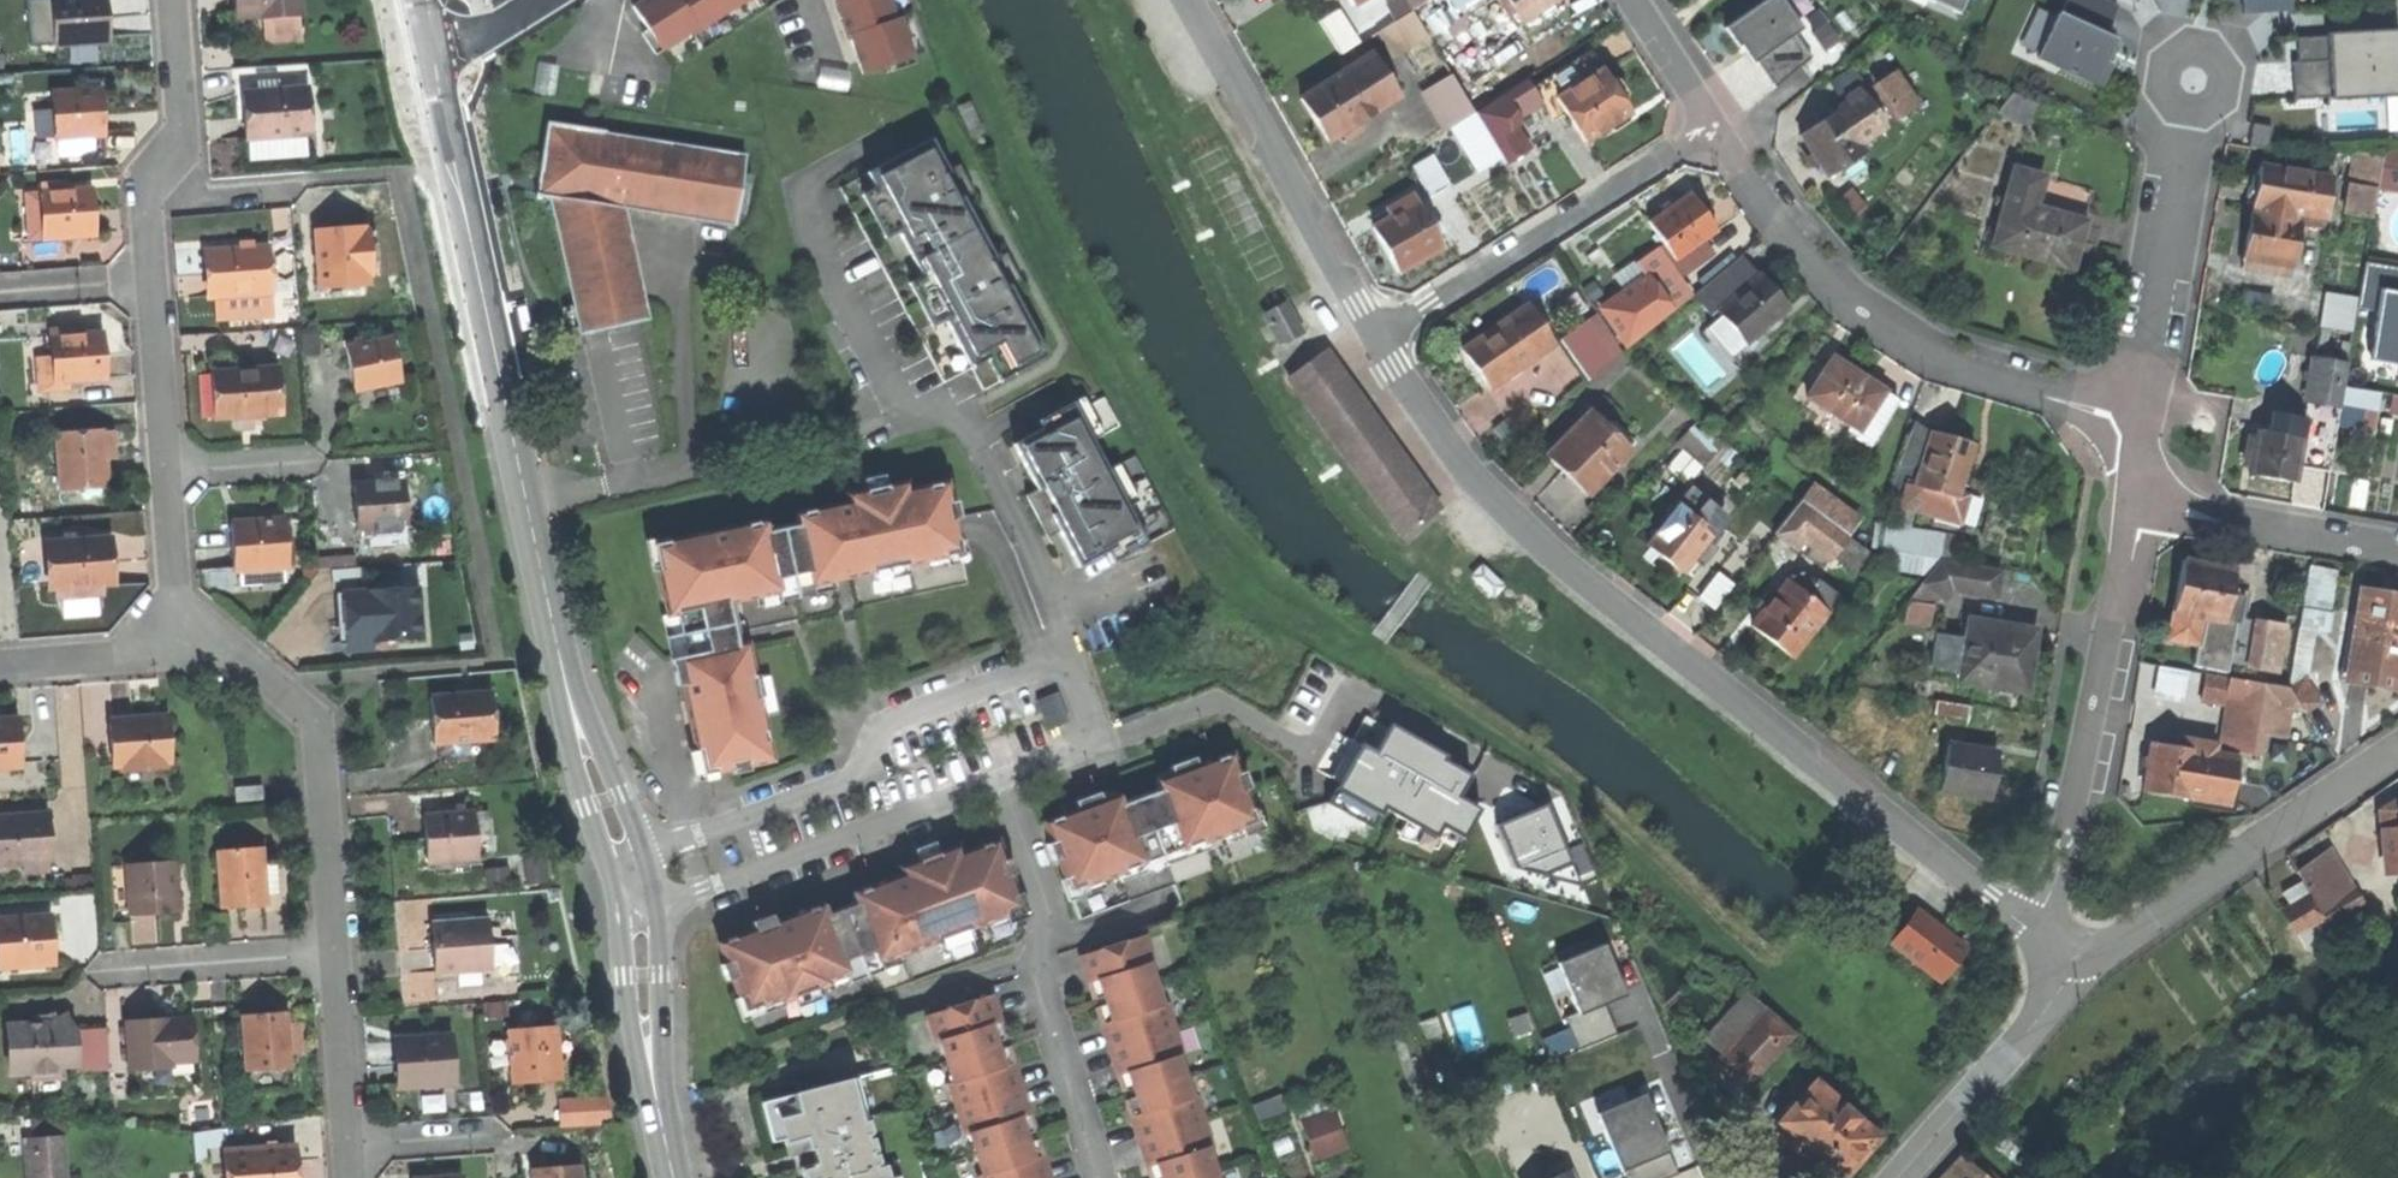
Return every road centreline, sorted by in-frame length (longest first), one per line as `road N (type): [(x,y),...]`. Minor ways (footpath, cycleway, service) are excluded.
road 1 (residential): [(2039,930),(1510,512),(1452,448),(1380,339)]
road 2 (secondary): [(621,855),(554,658),(426,43)]
road 3 (residential): [(1002,783),(1102,744),(1066,661),(881,724),(850,773),(621,855)]
road 4 (residential): [(197,621),(168,581),(152,191),(183,139),(175,0)]
road 5 (residential): [(2137,415),(1969,364),(1825,282),(1713,119)]
road 6 (residential): [(2039,930),(2083,762),(2134,498)]
road 7 (residential): [(1002,783),(1047,907),(1032,976),(1104,1177)]
road 8 (residential): [(1713,119),(1380,339)]
road 9 (residential): [(635,922),(1002,783)]
road 10 (residential): [(1380,339),(1189,0)]
road 11 (residential): [(333,951),(317,727),(197,621)]
road 12 (residential): [(2079,960),(2397,747)]
road 13 (residential): [(2137,415),(2193,117)]
road 14 (residential): [(1892,1177),(2079,960)]
road 15 (residential): [(2397,546),(2134,498)]
road 16 (secondary): [(671,1177),(653,1101),(635,922)]
road 17 (residential): [(350,1177),(333,951)]
road 18 (residential): [(333,951),(115,966)]
road 19 (residential): [(2193,117),(2214,111),(2228,94),(2230,71),(2219,52),(2199,43),(2164,58),(2161,96),(2174,111)]
road 20 (residential): [(197,621),(121,652),(0,660)]
road 21 (residential): [(1713,119),(1637,0)]
road 22 (residential): [(426,43),(500,25),(539,0)]

